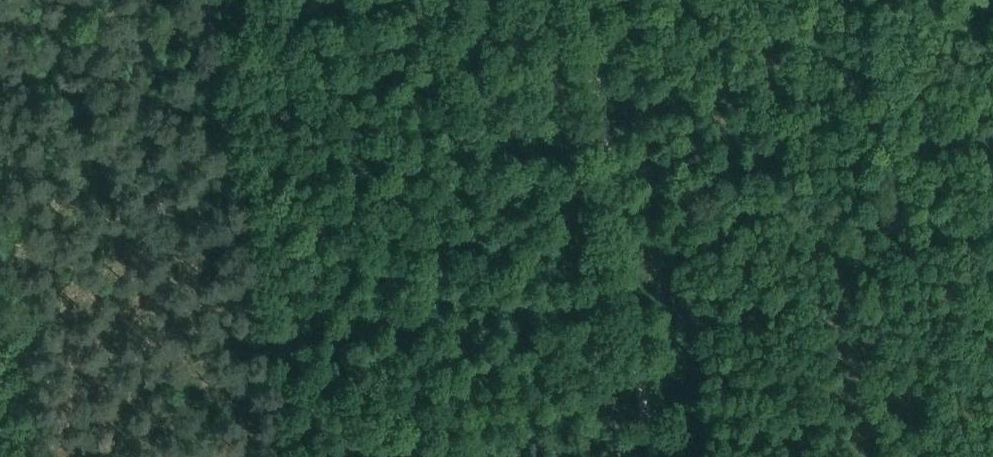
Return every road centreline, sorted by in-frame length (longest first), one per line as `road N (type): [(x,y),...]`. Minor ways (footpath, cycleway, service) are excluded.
road 1 (track): [(277,456),(200,0)]
road 2 (track): [(655,456),(584,0)]

